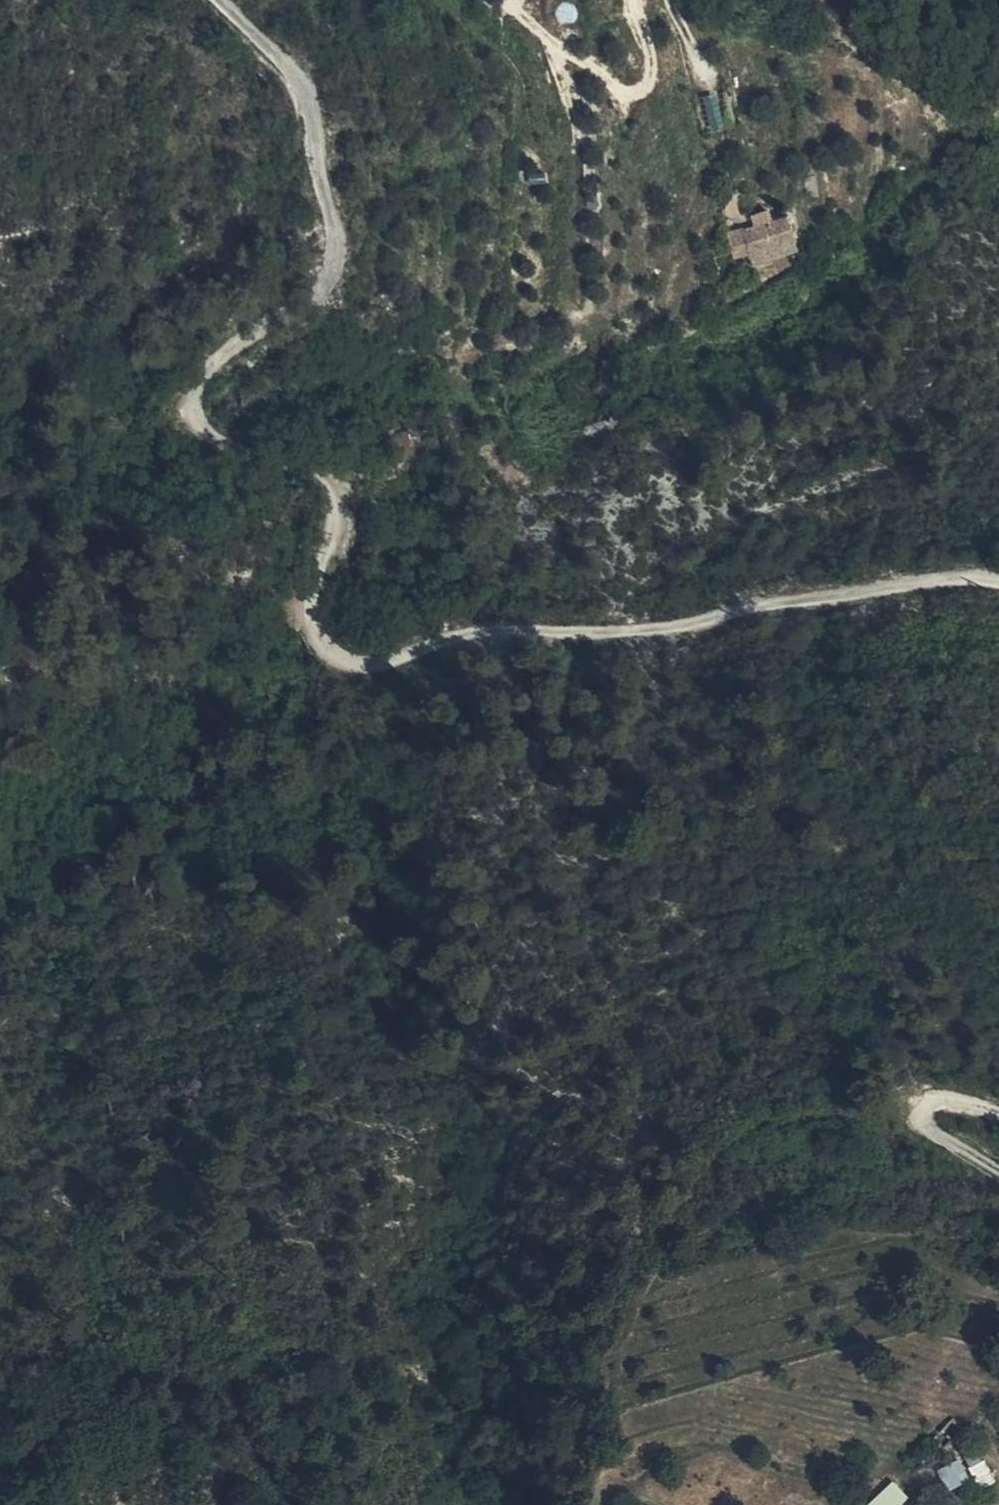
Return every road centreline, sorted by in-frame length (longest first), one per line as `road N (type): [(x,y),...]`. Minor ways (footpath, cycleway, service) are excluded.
road 1 (track): [(998,1174),(926,1129),(922,1101),(938,1090),(998,1115)]

